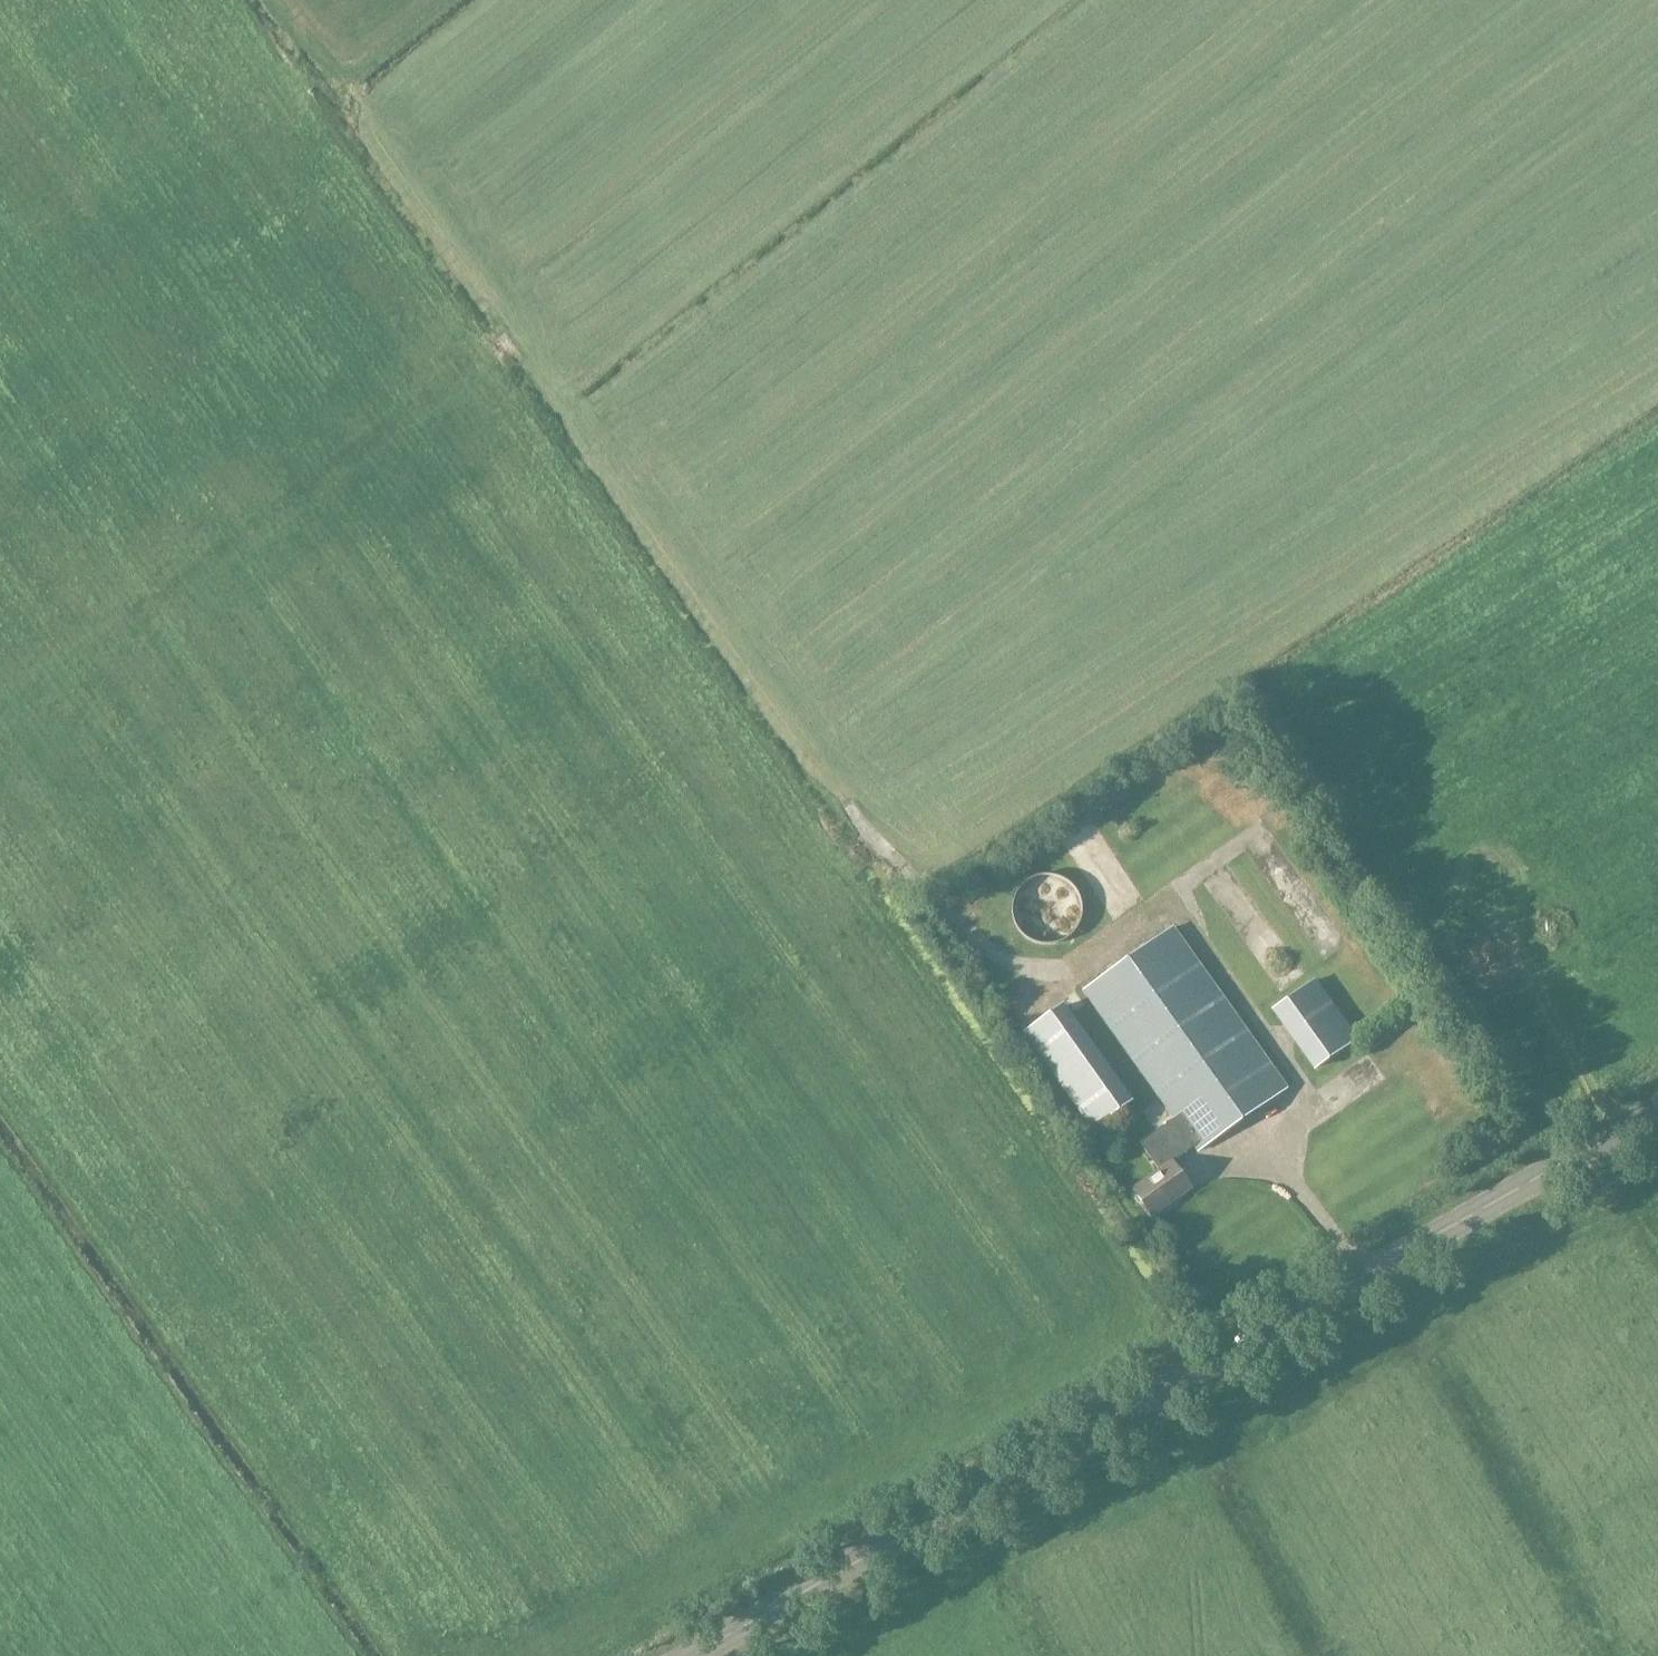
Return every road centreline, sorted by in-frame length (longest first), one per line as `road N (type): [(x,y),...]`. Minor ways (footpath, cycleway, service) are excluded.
road 1 (secondary): [(688,1655),(1657,1107)]

